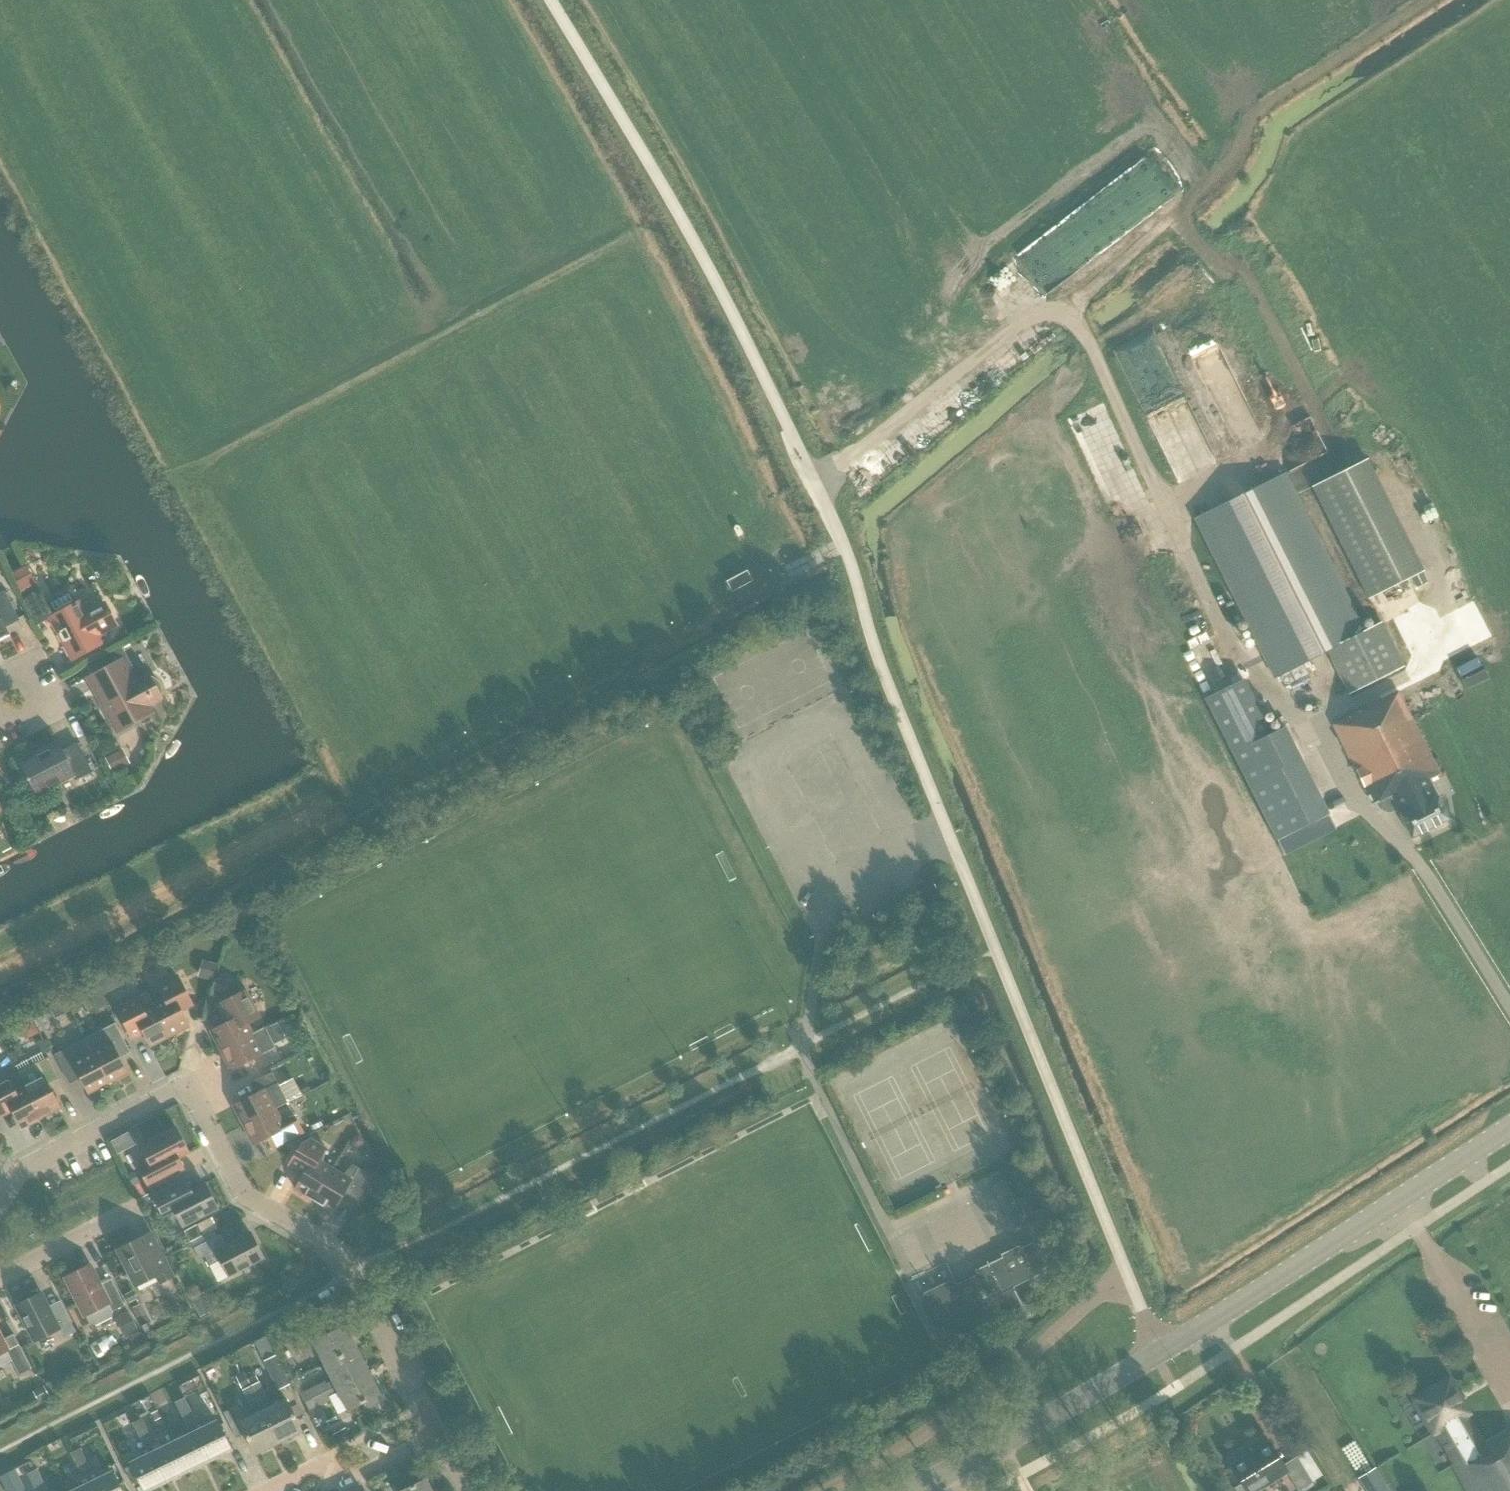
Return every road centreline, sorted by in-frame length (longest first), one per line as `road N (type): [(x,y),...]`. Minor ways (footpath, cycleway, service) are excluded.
road 1 (unclassified): [(1130,1281),(923,777),(821,477),(553,0)]
road 2 (residential): [(437,1435),(343,1262),(321,1240),(243,1200),(192,1100),(175,1090),(34,1157),(0,1208)]
road 3 (track): [(1065,315),(1243,149),(1252,116),(1426,0)]
road 4 (tertiary): [(1161,1351),(1509,1126)]
road 5 (residential): [(1130,1281),(1065,1322),(949,1419),(832,1490)]
road 6 (tertiary): [(909,1490),(1161,1351)]
road 7 (residential): [(437,1435),(345,1481),(318,1472),(278,1490)]
road 8 (residential): [(0,723),(4,731),(57,704),(34,663),(0,682)]
road 9 (residential): [(0,1278),(135,1208)]

